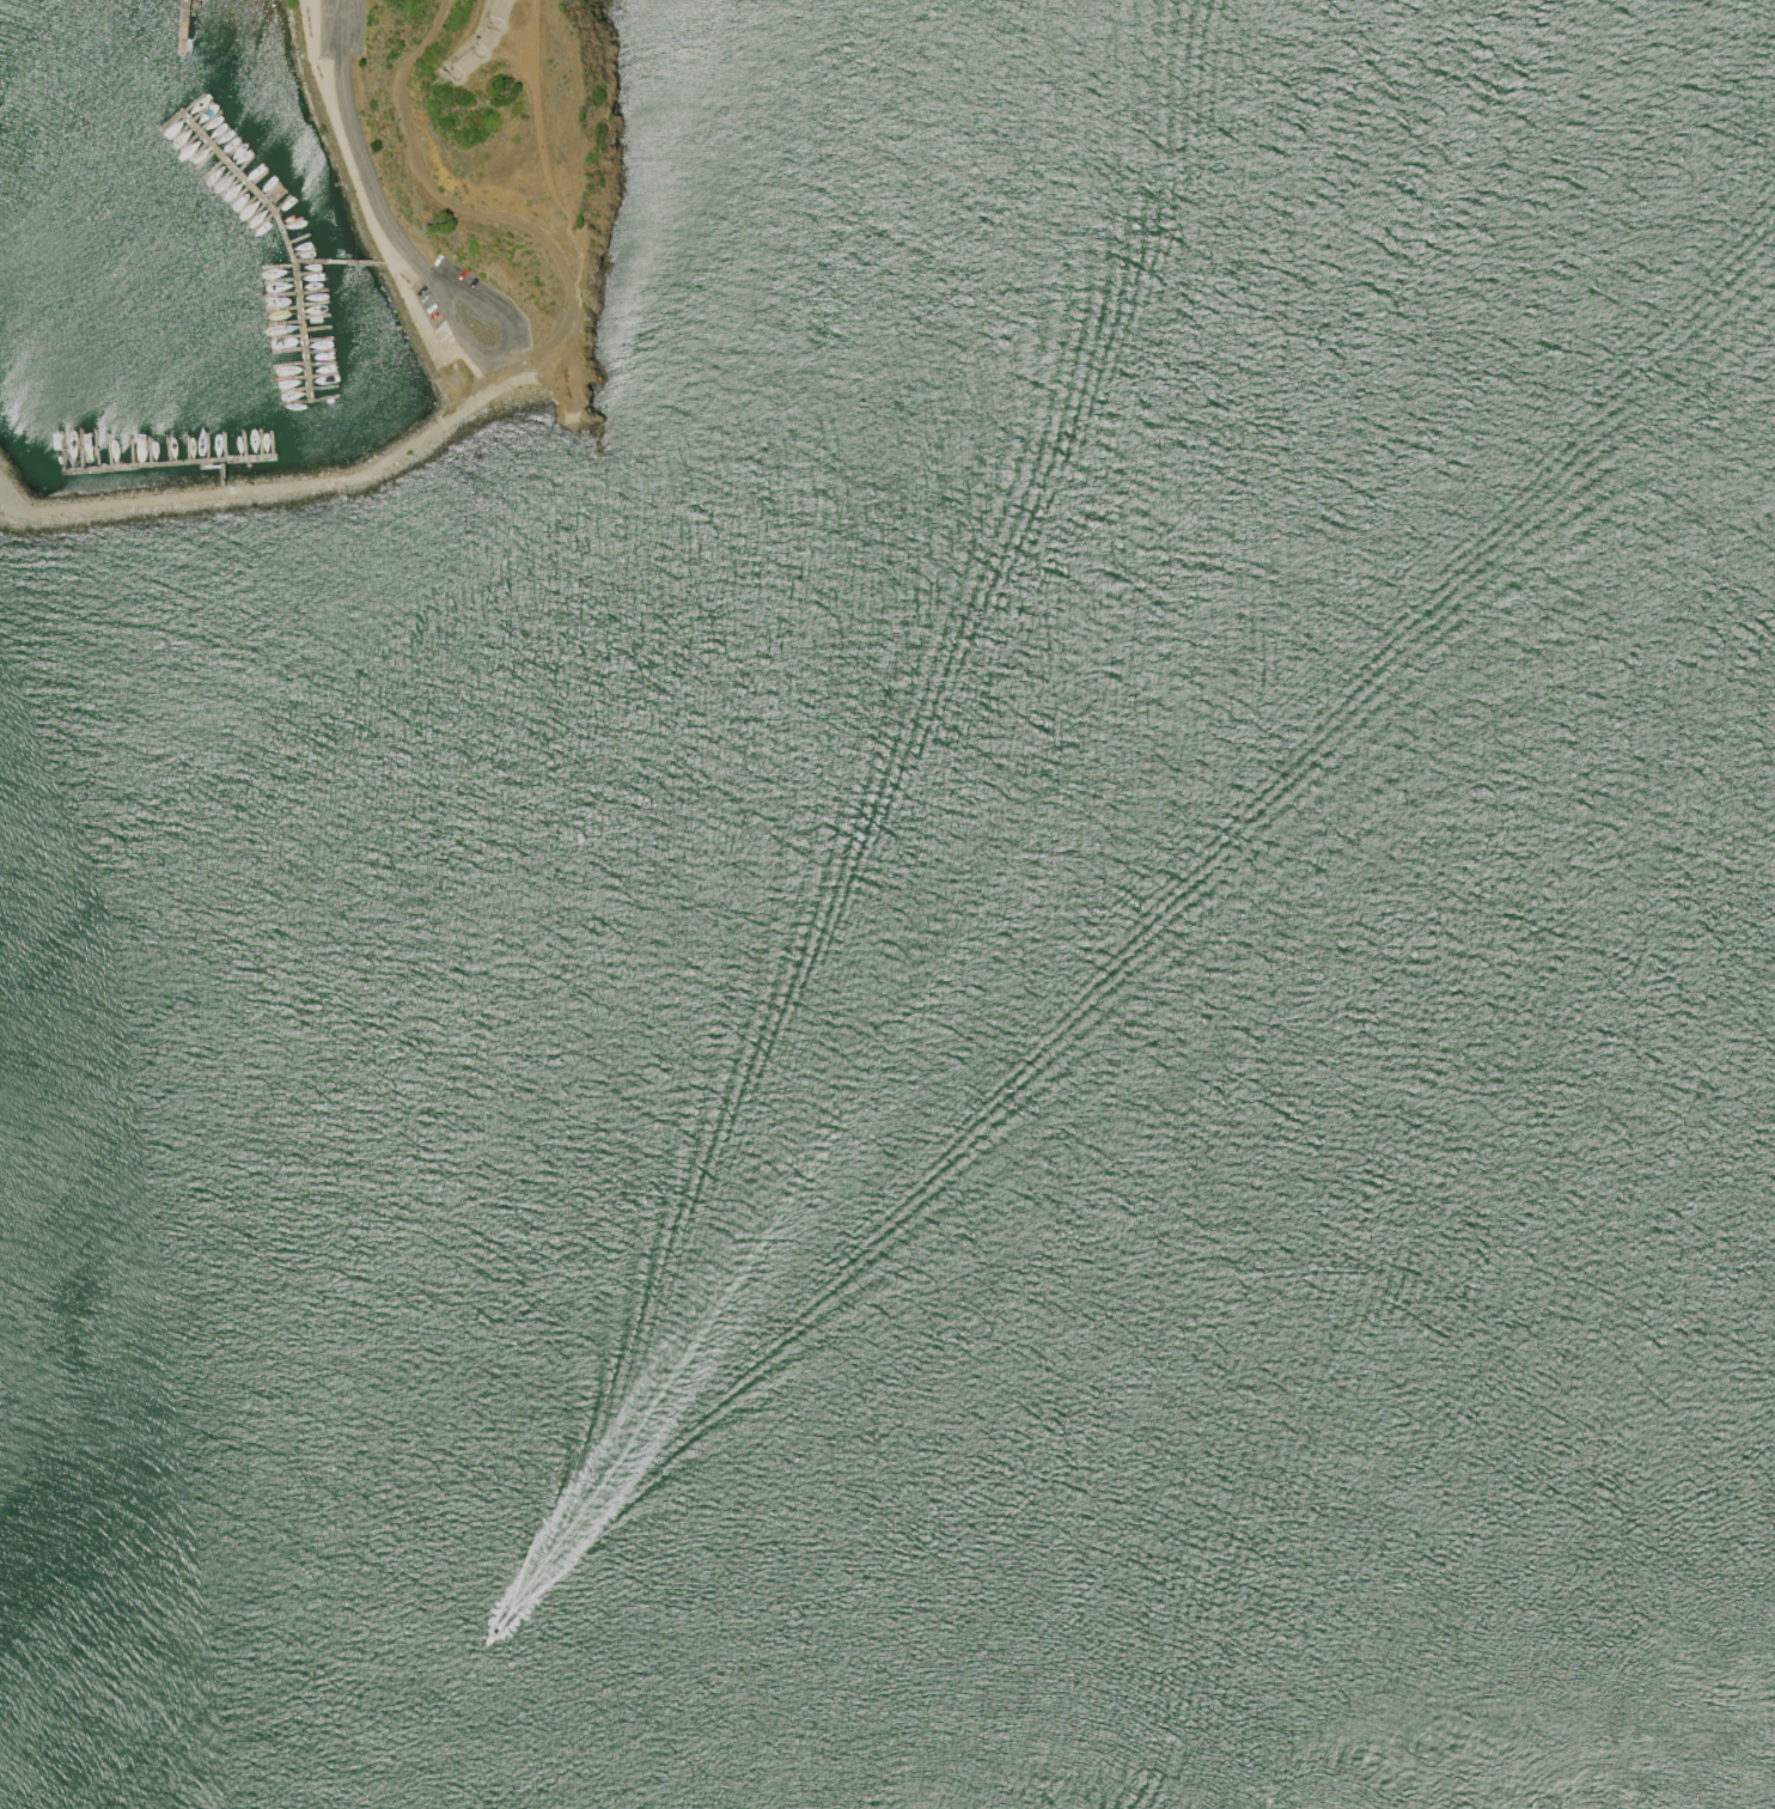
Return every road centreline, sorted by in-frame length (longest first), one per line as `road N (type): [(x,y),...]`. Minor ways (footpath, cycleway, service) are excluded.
road 1 (track): [(501,355),(544,347),(563,329),(568,304),(560,268),(537,236),(438,199),(416,173),(398,87),(445,0)]
road 2 (residential): [(341,0),(340,104),(349,136),(377,212),(432,280)]

